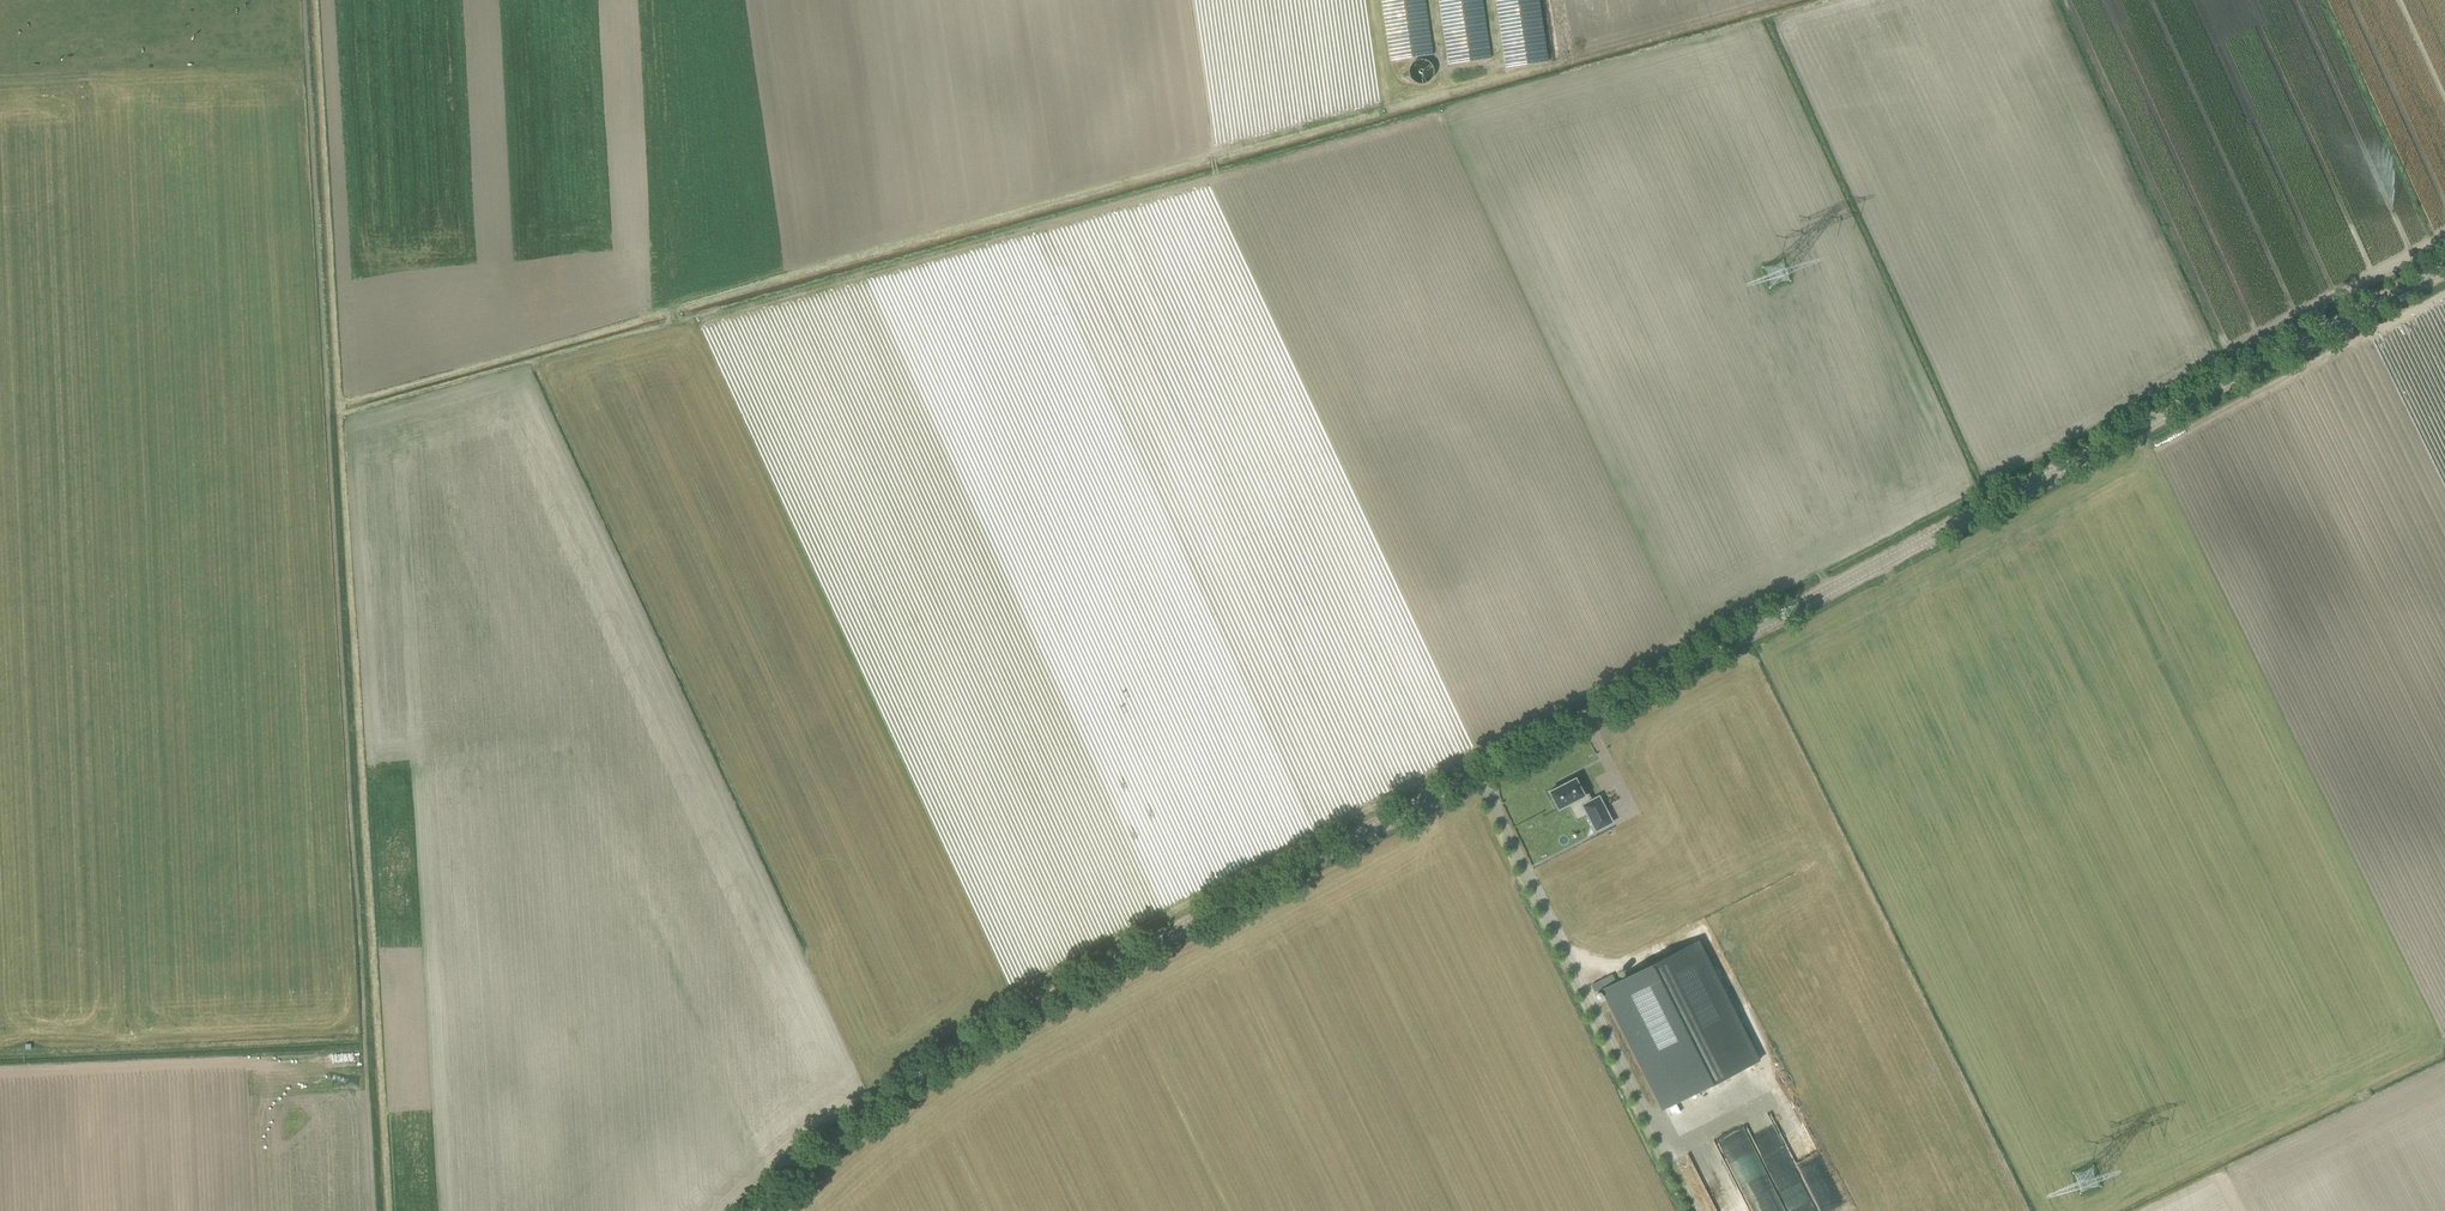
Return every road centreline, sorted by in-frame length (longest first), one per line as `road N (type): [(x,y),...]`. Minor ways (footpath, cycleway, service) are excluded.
road 1 (tertiary): [(739,1210),(899,1084),(1107,954),(2444,255)]
road 2 (track): [(2361,1090),(2420,1210)]

